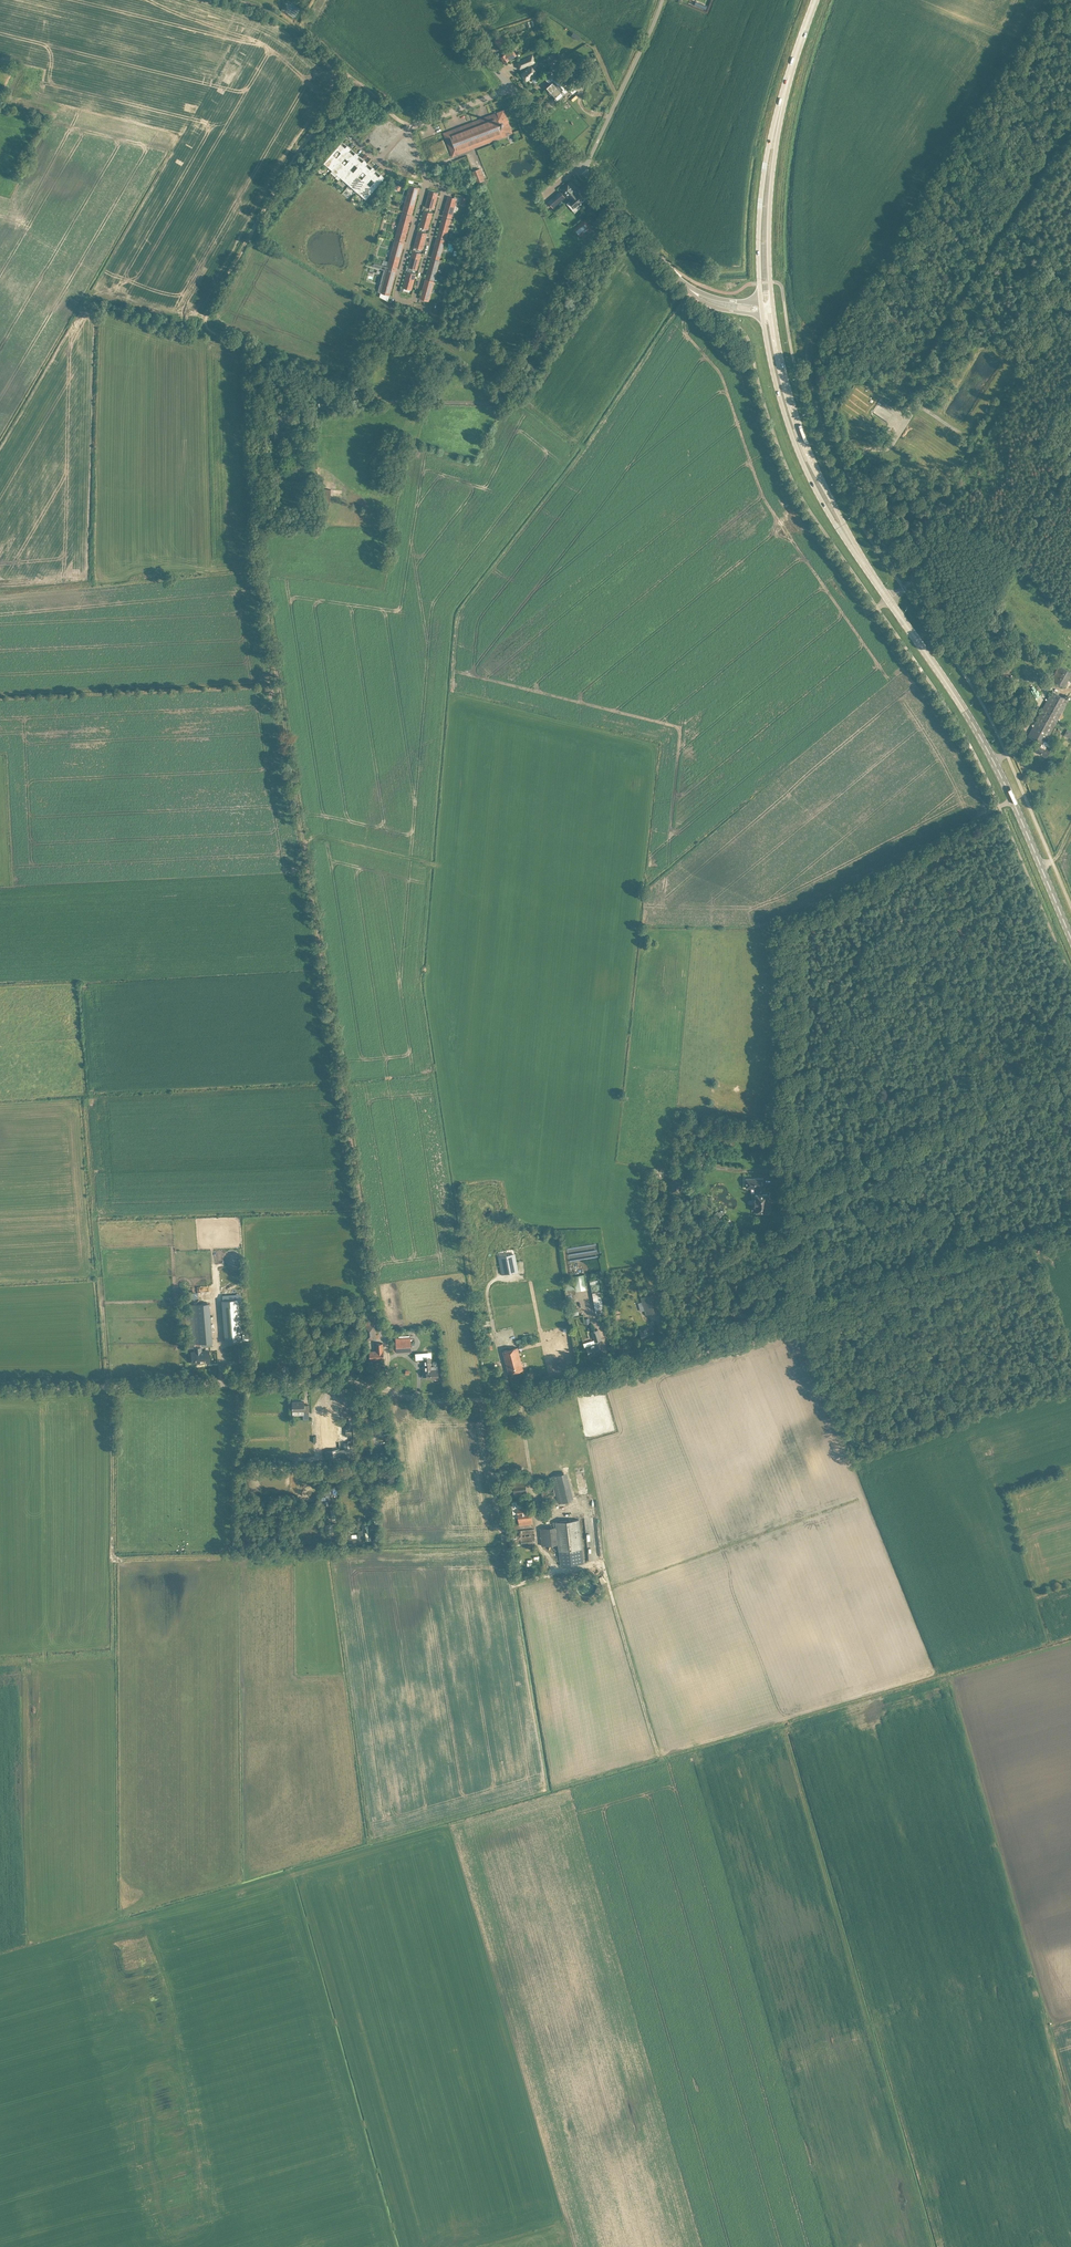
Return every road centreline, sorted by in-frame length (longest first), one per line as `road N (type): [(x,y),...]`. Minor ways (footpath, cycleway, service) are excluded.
road 1 (track): [(372,1270),(262,580),(255,358),(248,345),(206,325),(294,159),(353,80)]
road 2 (unclassified): [(387,1390),(433,1401),(518,1395),(1070,1227)]
road 3 (unclassified): [(288,417),(368,402),(503,398),(596,251),(636,230)]
road 4 (unclassified): [(0,1390),(341,1381),(387,1390)]
road 5 (primary): [(1070,938),(986,746),(888,599)]
road 6 (residential): [(427,182),(396,289),(407,303),(416,297),(444,192),(432,183)]
road 7 (primary): [(844,532),(795,413),(773,307)]
road 8 (primary): [(763,314),(794,442),(844,532)]
road 9 (unclassified): [(583,170),(662,0)]
road 10 (primary): [(773,307),(775,133)]
road 11 (primary): [(775,133),(760,209),(761,304)]
road 12 (unclassified): [(888,599),(910,584),(915,568),(900,535),(846,473)]
road 13 (track): [(353,80),(286,22),(235,0)]
road 14 (primary): [(775,133),(815,0)]
road 15 (unclassified): [(387,1390),(372,1270)]

